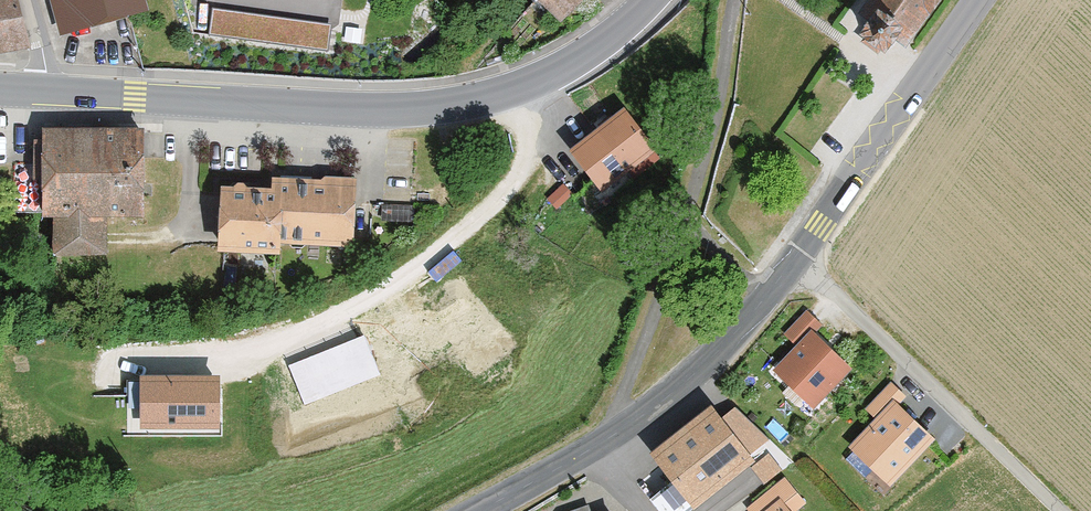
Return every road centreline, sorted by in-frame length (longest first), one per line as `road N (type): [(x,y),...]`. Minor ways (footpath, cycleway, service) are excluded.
road 1 (tertiary): [(484,510),(607,440),(722,347),(800,259),(976,0)]
road 2 (secondary): [(656,0),(569,70),(456,103),(373,108),(44,90)]
road 3 (track): [(800,259),(1057,510)]

